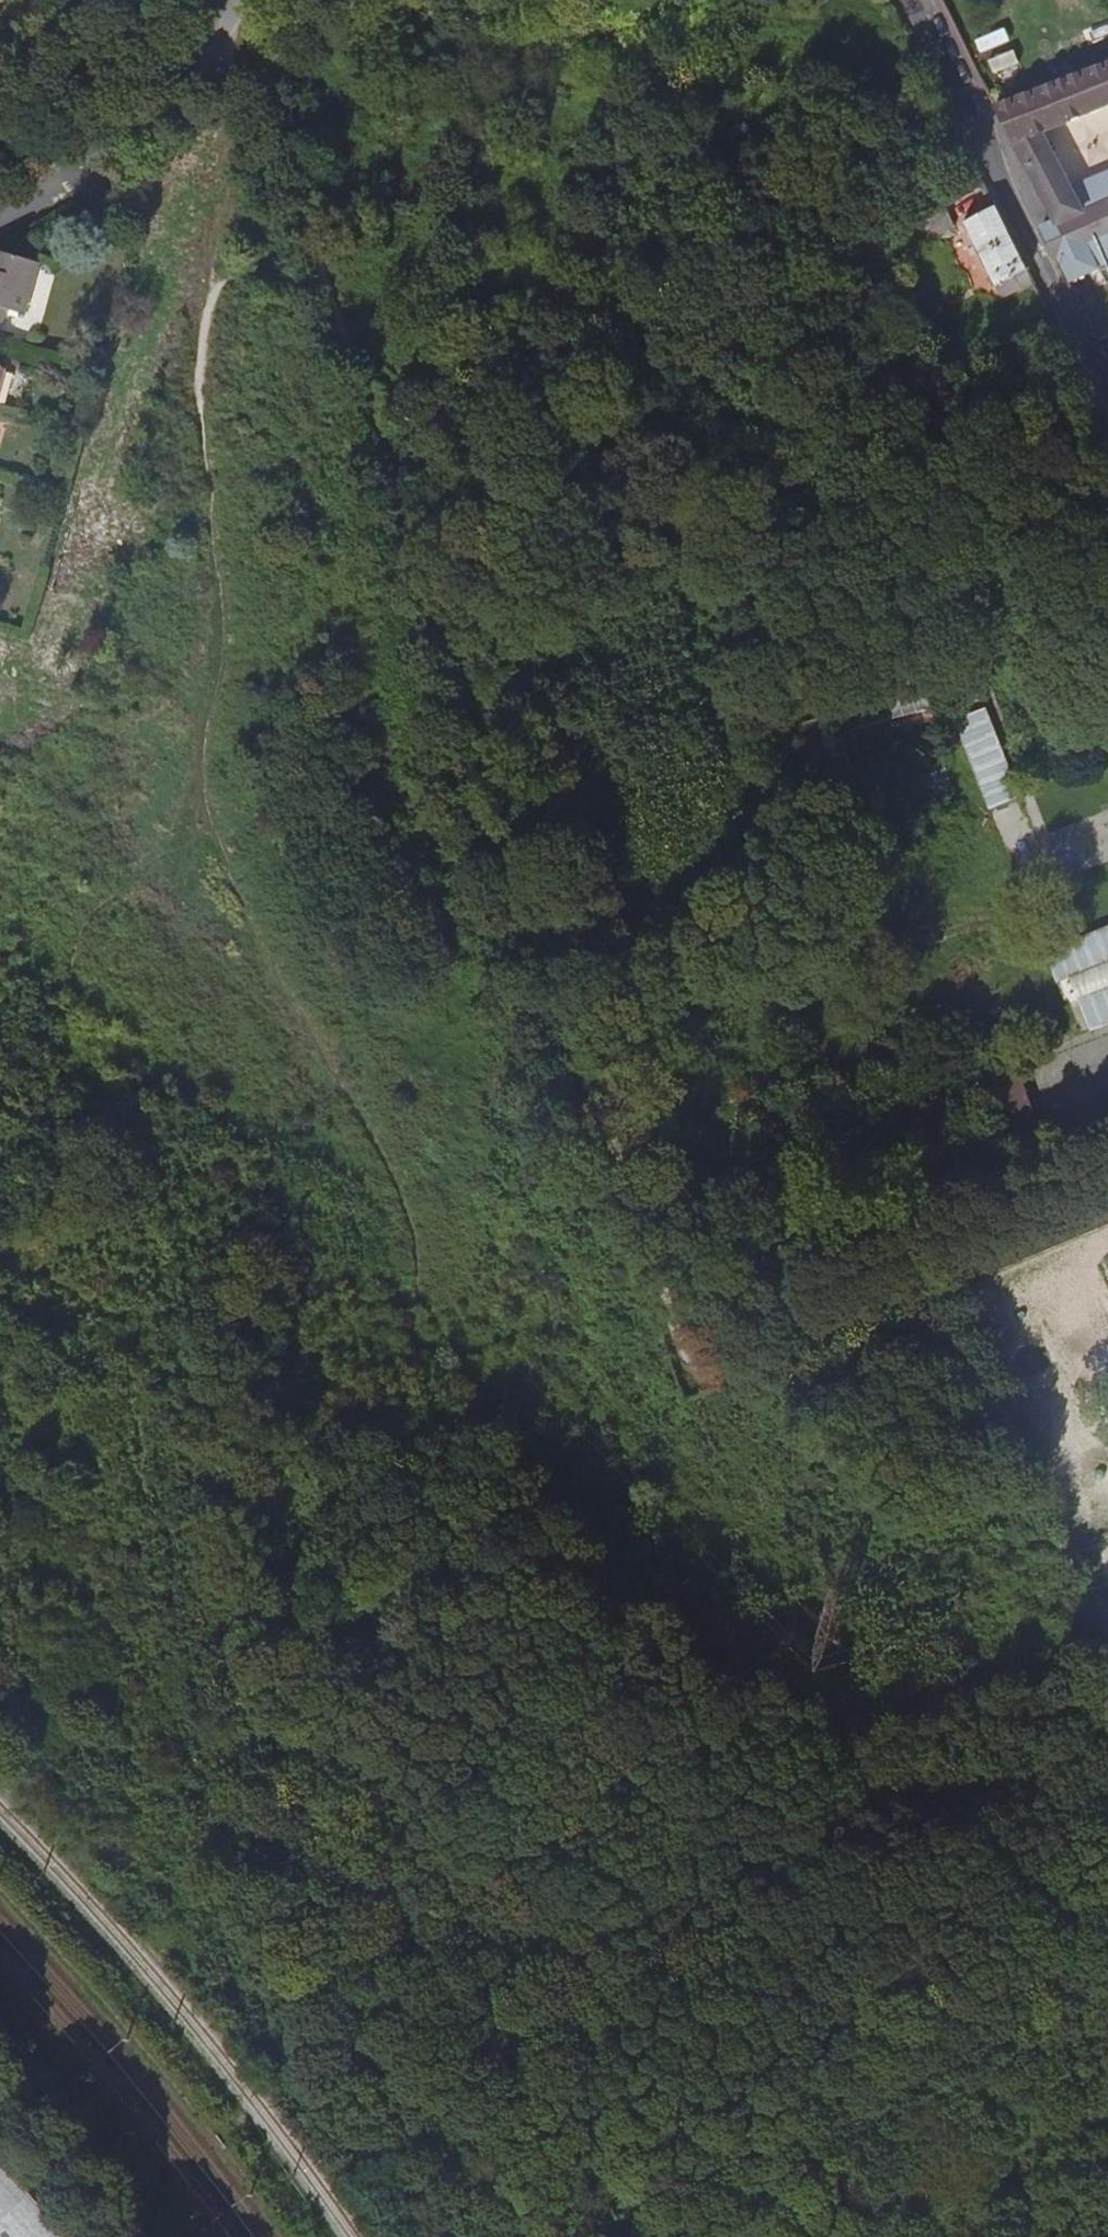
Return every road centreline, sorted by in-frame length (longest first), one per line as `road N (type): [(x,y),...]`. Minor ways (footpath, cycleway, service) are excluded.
road 1 (residential): [(911,0),(1107,406)]
road 2 (residential): [(0,222),(149,129),(188,84),(235,0)]

